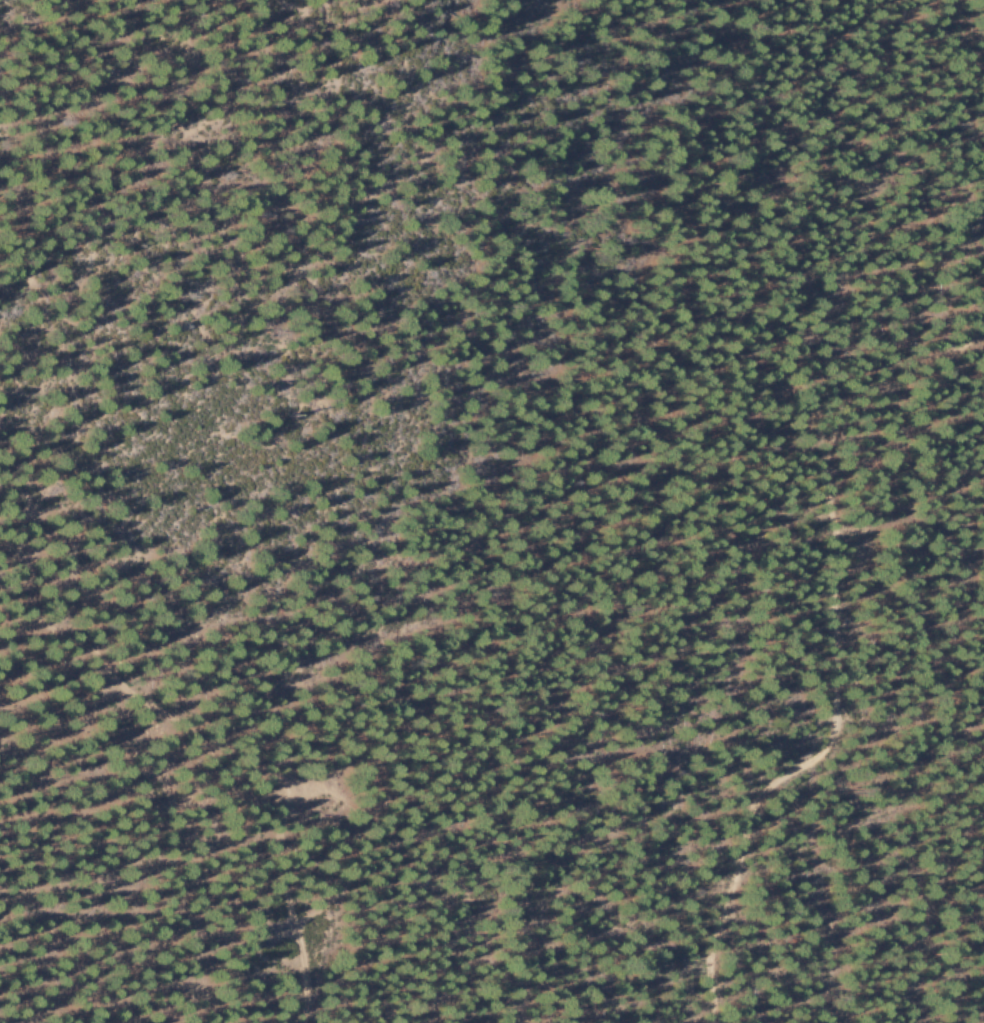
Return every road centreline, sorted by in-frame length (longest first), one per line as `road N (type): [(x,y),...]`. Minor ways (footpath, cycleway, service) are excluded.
road 1 (track): [(983,328),(971,342),(900,365),(876,382),(827,452),(836,725),(819,755),(776,781),(751,816),(713,945),(716,1022)]

